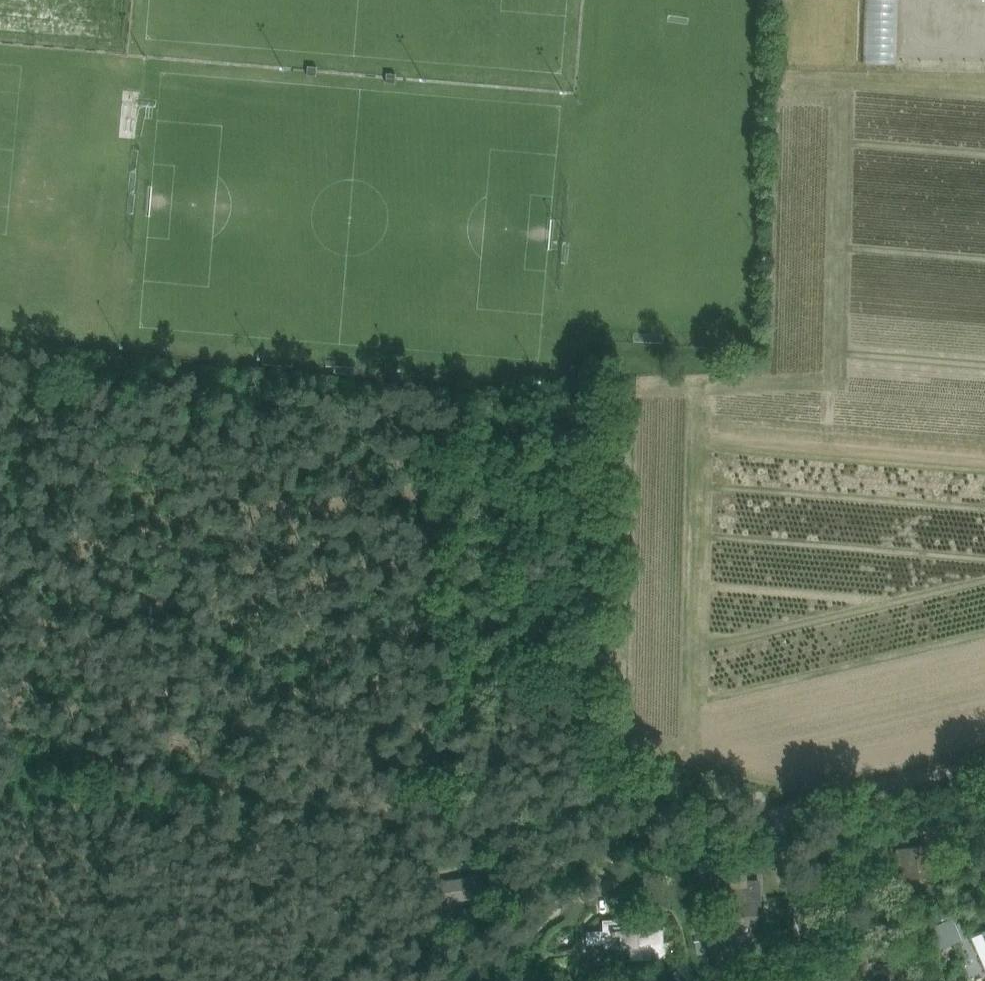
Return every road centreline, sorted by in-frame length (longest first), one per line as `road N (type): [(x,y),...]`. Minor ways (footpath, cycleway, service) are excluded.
road 1 (track): [(984,771),(785,813),(532,920),(438,977)]
road 2 (track): [(785,813),(828,980)]

